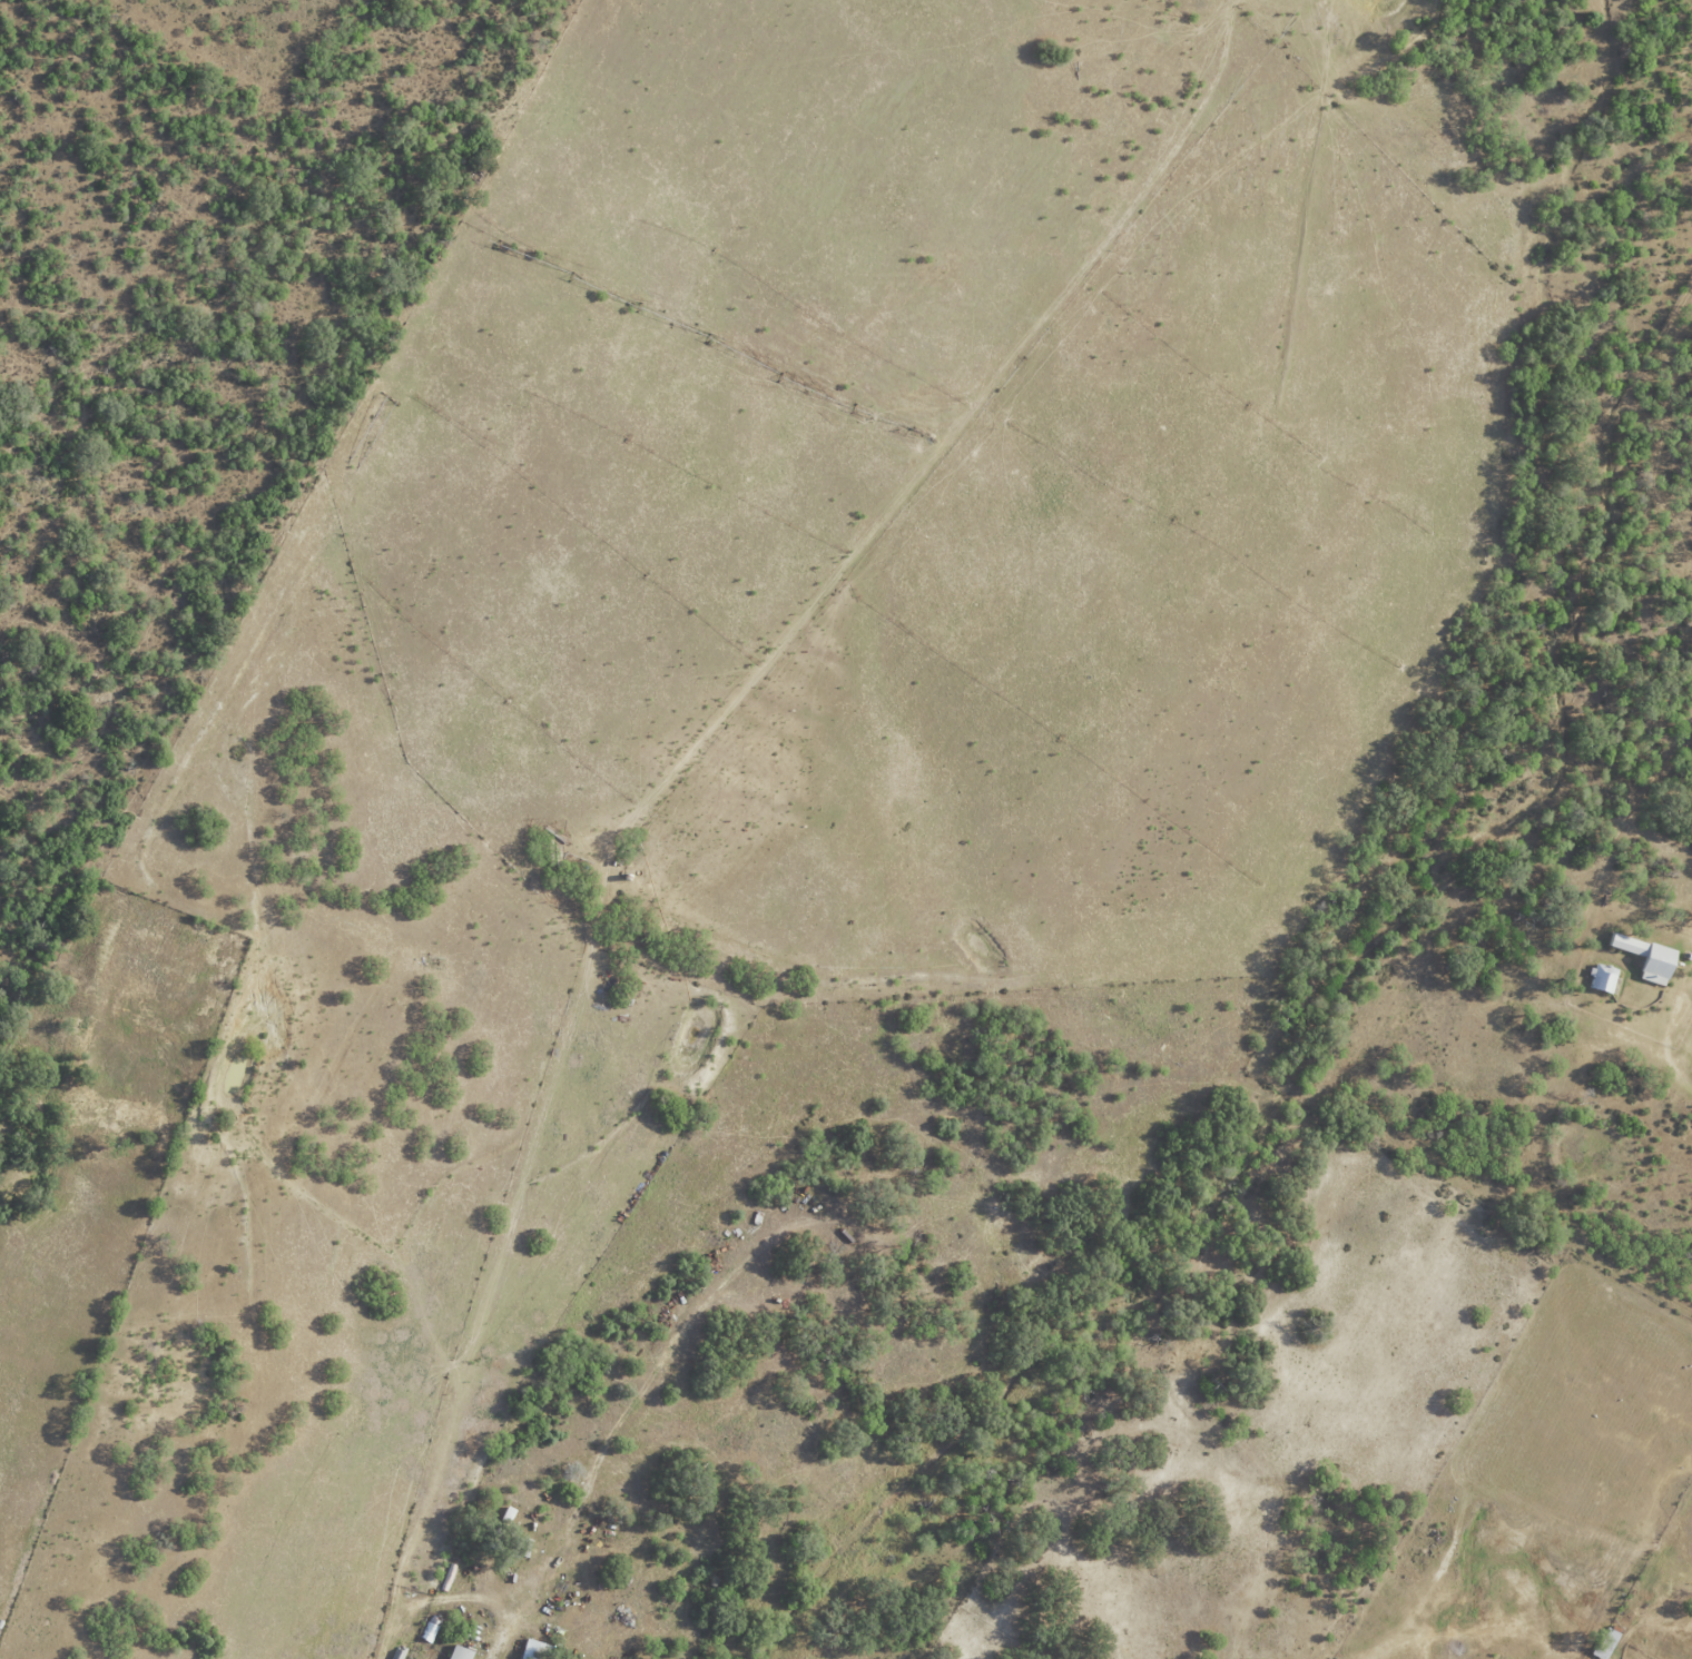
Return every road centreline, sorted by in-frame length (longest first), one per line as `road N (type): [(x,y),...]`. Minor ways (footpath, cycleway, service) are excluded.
road 1 (residential): [(220,1658),(248,1632),(314,1473)]
road 2 (residential): [(1691,1095),(1665,1080),(1691,989)]

